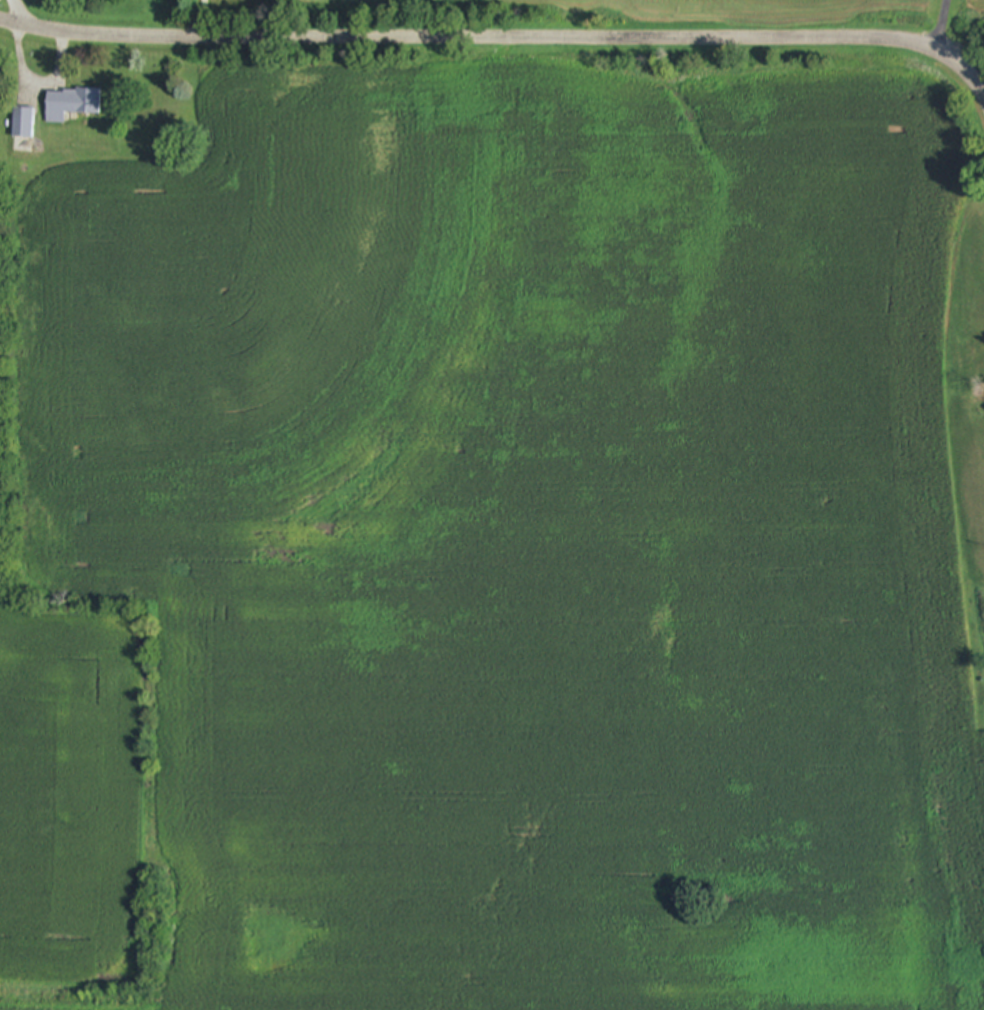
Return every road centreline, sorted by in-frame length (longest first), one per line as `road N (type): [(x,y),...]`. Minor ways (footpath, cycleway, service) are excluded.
road 1 (residential): [(0,25),(182,38),(897,41),(983,87)]

